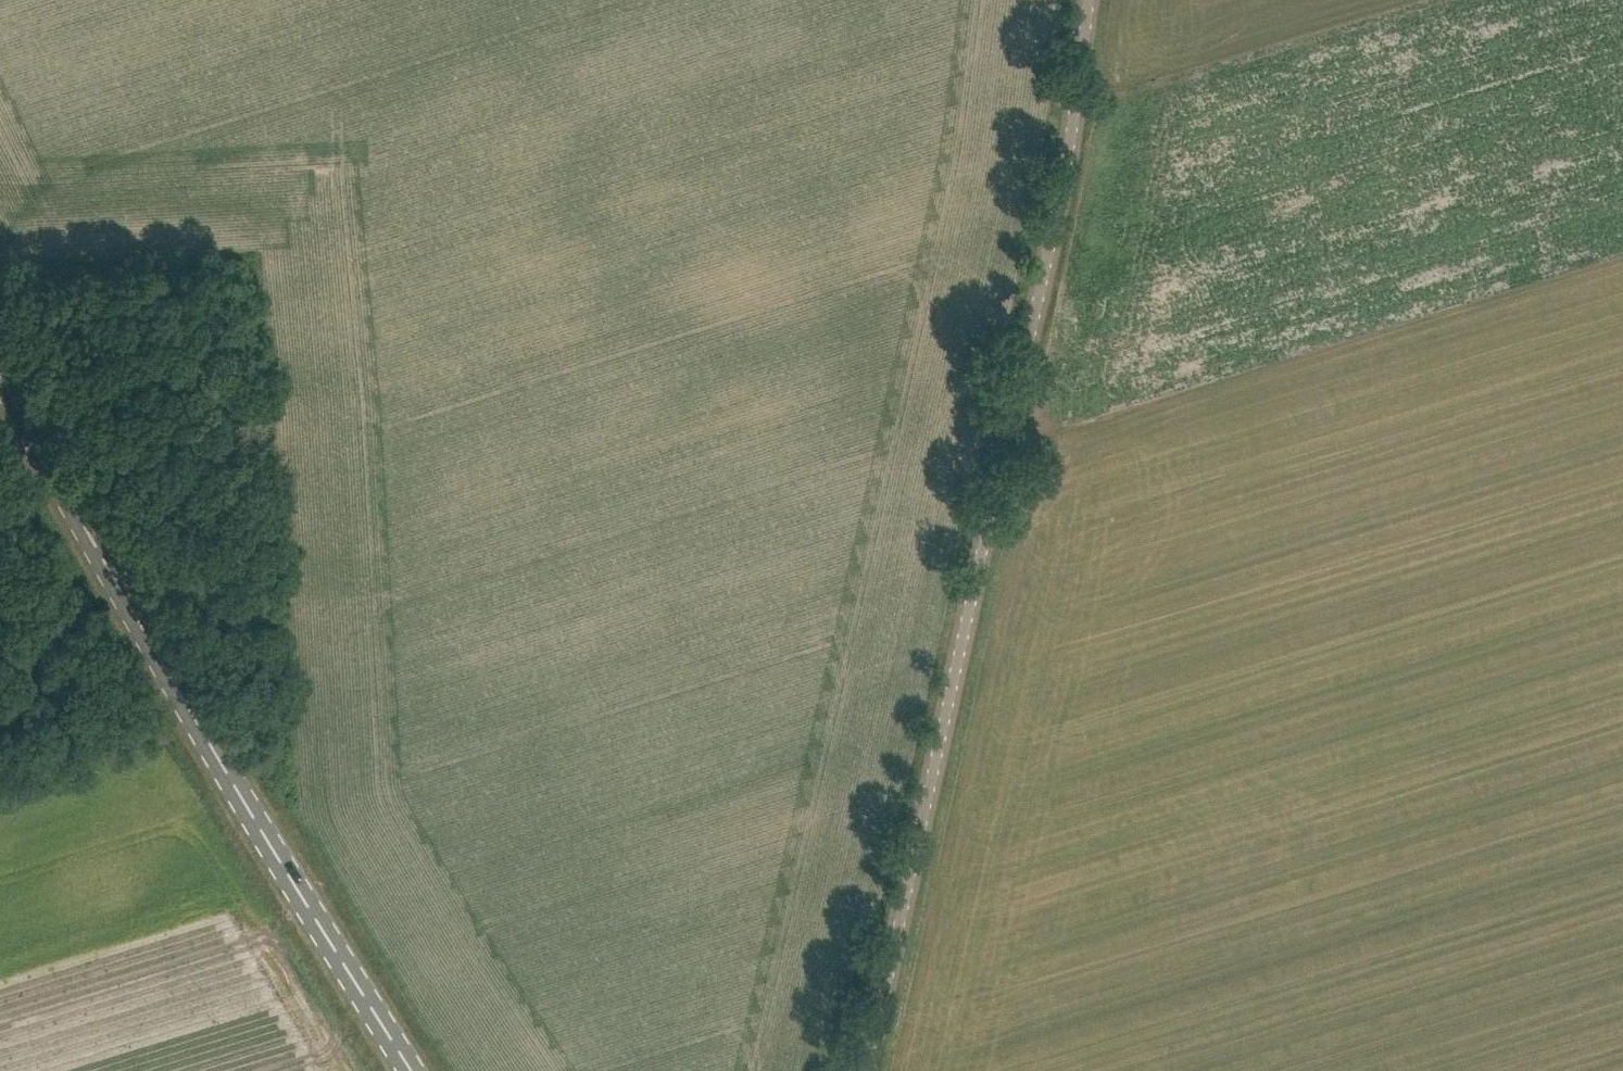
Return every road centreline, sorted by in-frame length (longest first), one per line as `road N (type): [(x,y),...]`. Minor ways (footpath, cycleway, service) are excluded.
road 1 (tertiary): [(859,1070),(1014,411),(1070,133),(1088,0)]
road 2 (primary): [(413,1070),(0,371)]

